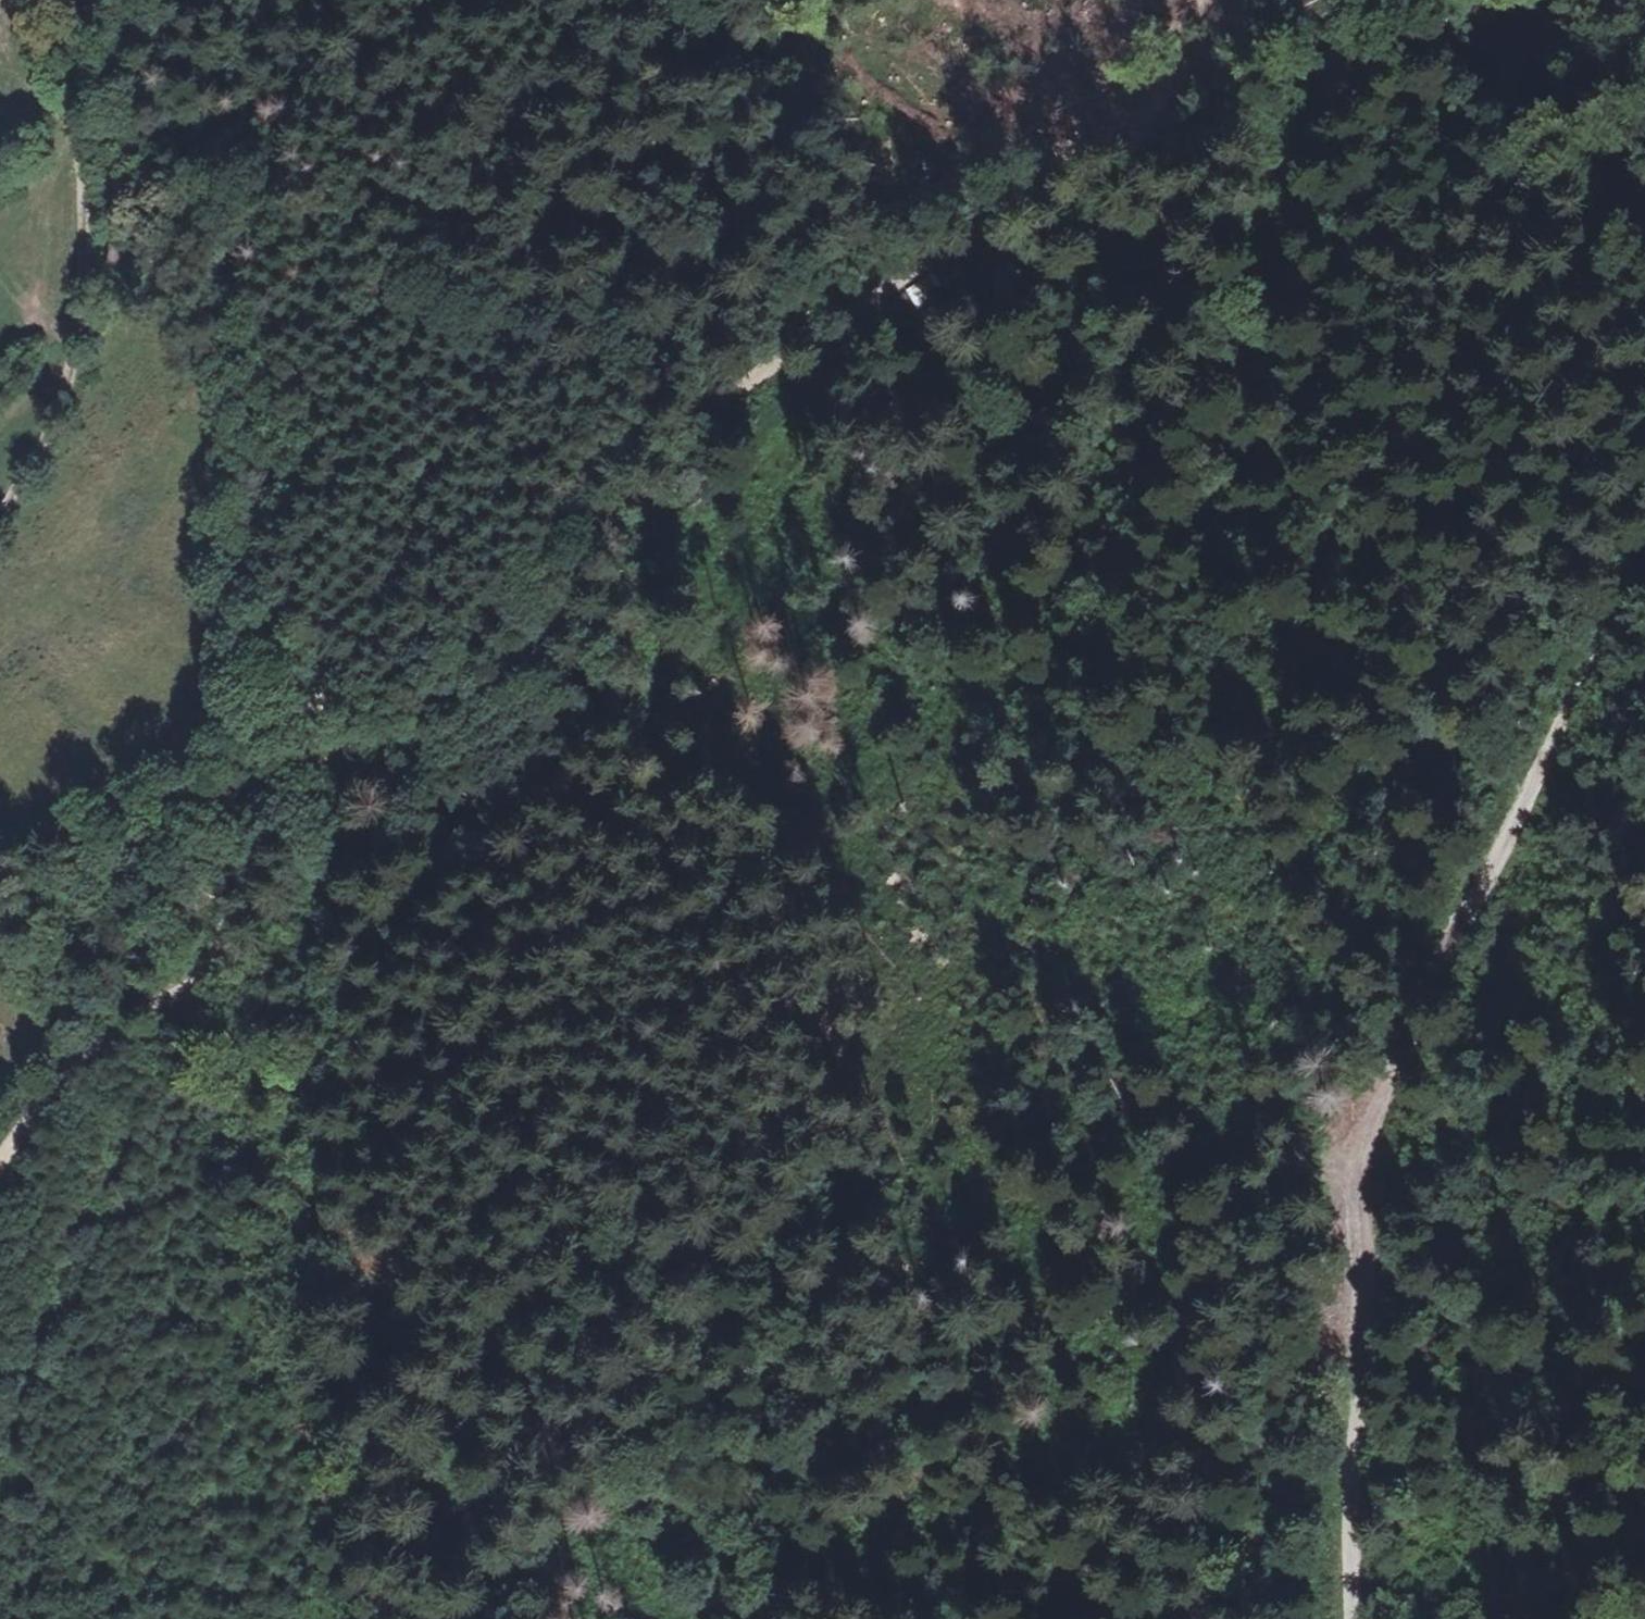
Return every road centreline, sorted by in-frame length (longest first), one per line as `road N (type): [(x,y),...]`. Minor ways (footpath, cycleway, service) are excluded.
road 1 (track): [(1479,0),(1359,68),(1186,137),(945,260),(698,413),(543,556),(371,694),(305,762),(176,808),(0,848)]
road 2 (track): [(1351,1618),(1357,1157),(1380,1083),(1585,685),(1644,605)]
road 3 (track): [(305,762),(211,965),(192,1032),(193,1206),(307,1446),(362,1618)]
road 4 (track): [(0,510),(40,452),(75,352),(86,0)]
road 5 (track): [(0,1148),(65,1065),(211,965)]

